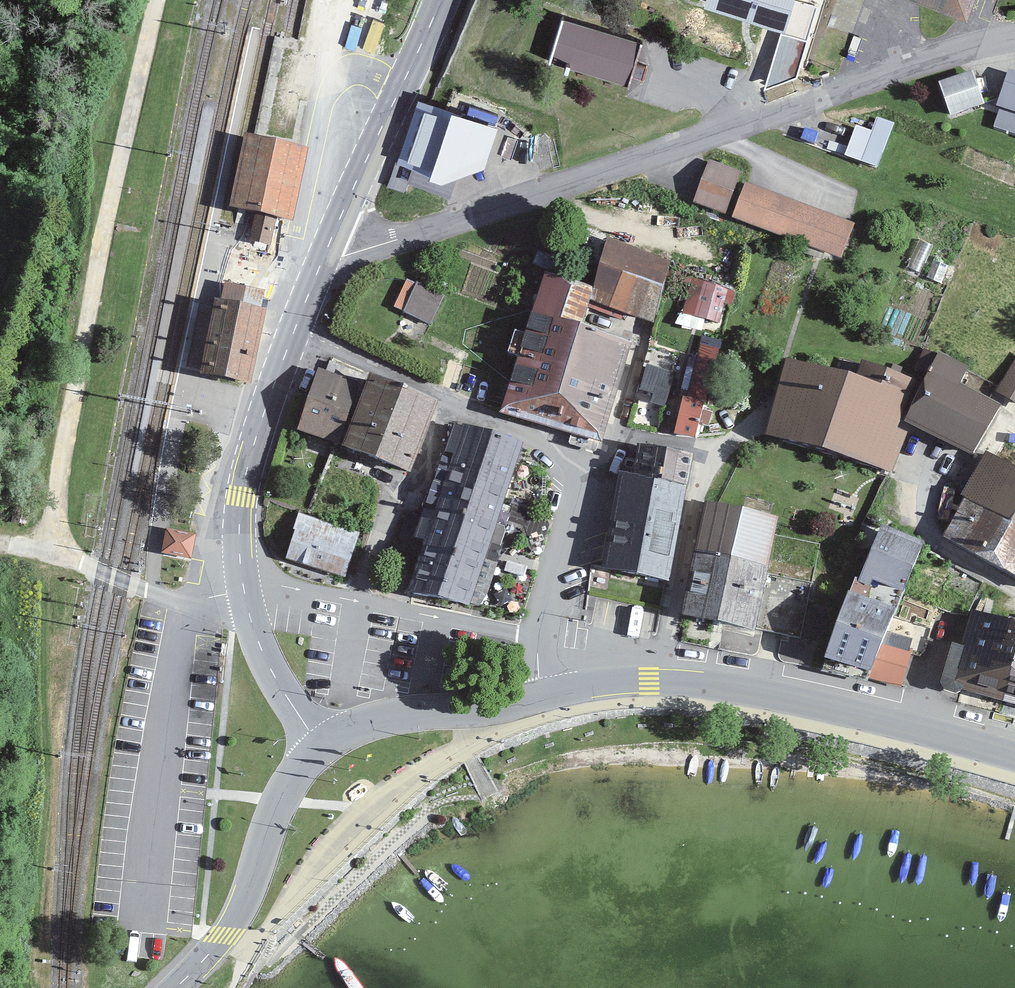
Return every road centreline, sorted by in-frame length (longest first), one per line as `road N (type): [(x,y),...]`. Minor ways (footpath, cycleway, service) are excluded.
road 1 (residential): [(1014,36),(771,108),(320,266)]
road 2 (secondary): [(1014,755),(768,692),(663,680),(601,681),(391,716),(320,747)]
road 3 (secondary): [(320,747),(258,642),(239,551),(242,497),(266,404),(320,266)]
road 4 (secondary): [(320,266),(441,0)]
road 5 (secondary): [(320,747),(281,800),(236,916),(175,987)]

